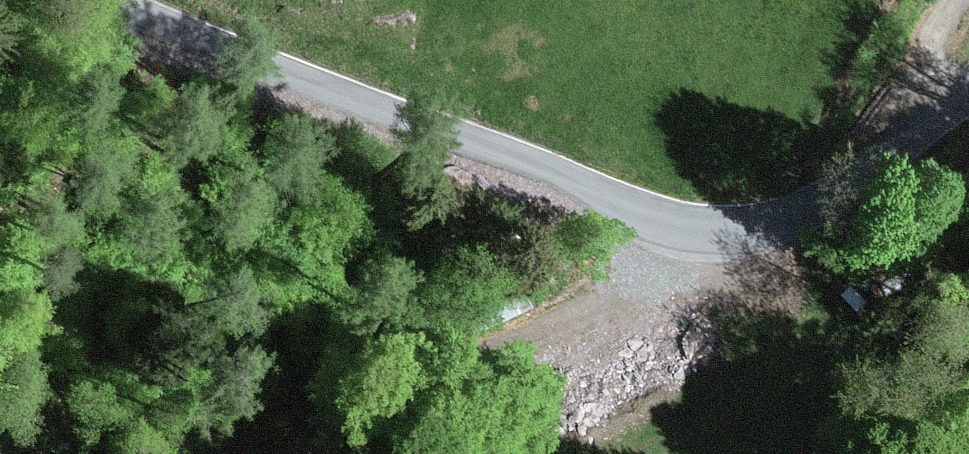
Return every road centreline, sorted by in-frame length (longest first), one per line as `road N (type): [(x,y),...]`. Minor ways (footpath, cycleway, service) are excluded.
road 1 (unclassified): [(968,87),(849,191),(765,228),(671,227),(541,163),(99,0)]
road 2 (track): [(671,227),(608,295),(354,414),(299,453)]
road 3 (track): [(891,149),(968,16)]

